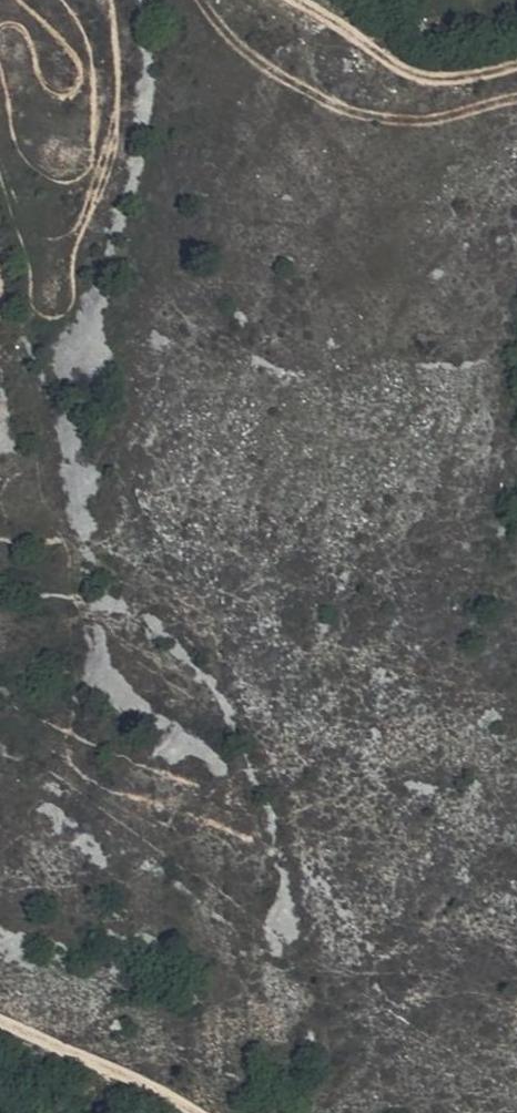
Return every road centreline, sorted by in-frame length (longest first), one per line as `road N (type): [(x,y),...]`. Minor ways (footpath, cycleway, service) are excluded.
road 1 (track): [(290,0),(437,85),(516,66)]
road 2 (track): [(0,1019),(197,1112)]

